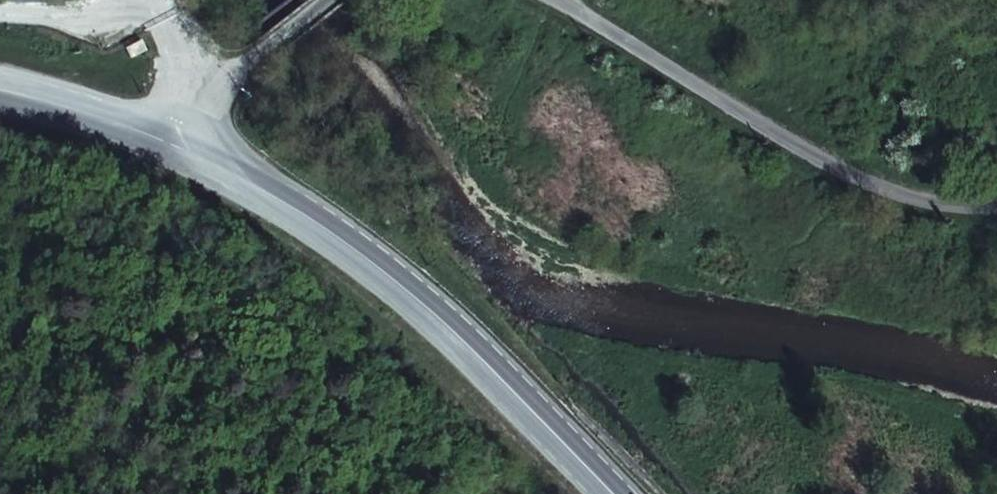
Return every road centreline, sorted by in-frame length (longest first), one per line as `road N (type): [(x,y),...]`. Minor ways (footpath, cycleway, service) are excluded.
road 1 (secondary): [(180,141),(364,256),(474,353),(612,493)]
road 2 (unclassified): [(558,0),(833,164)]
road 3 (unclassified): [(180,141),(204,101),(325,0)]
road 4 (secondary): [(0,92),(180,141)]
road 5 (unclassified): [(833,164),(935,192),(996,194)]

